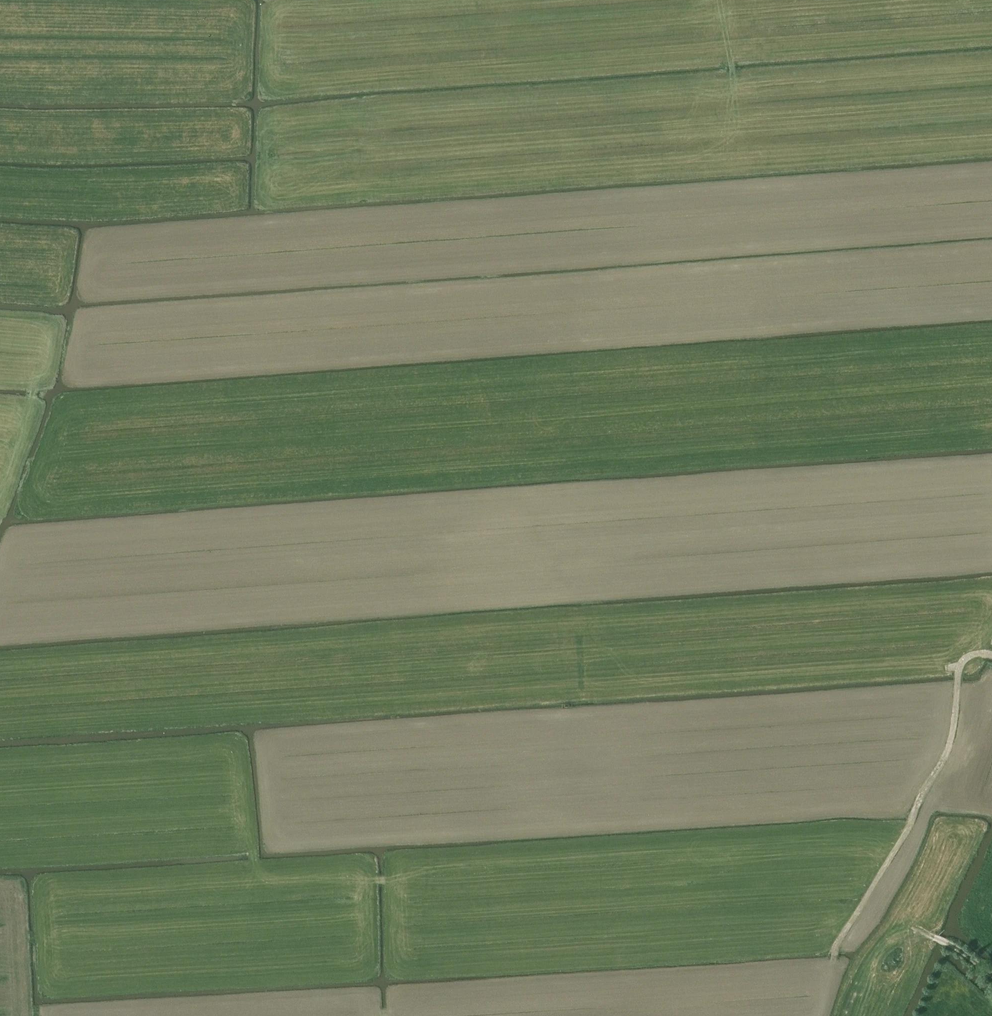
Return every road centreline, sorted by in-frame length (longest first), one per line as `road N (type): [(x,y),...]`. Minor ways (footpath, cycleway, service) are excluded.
road 1 (track): [(991,654),(960,666),(950,746),(835,958)]

